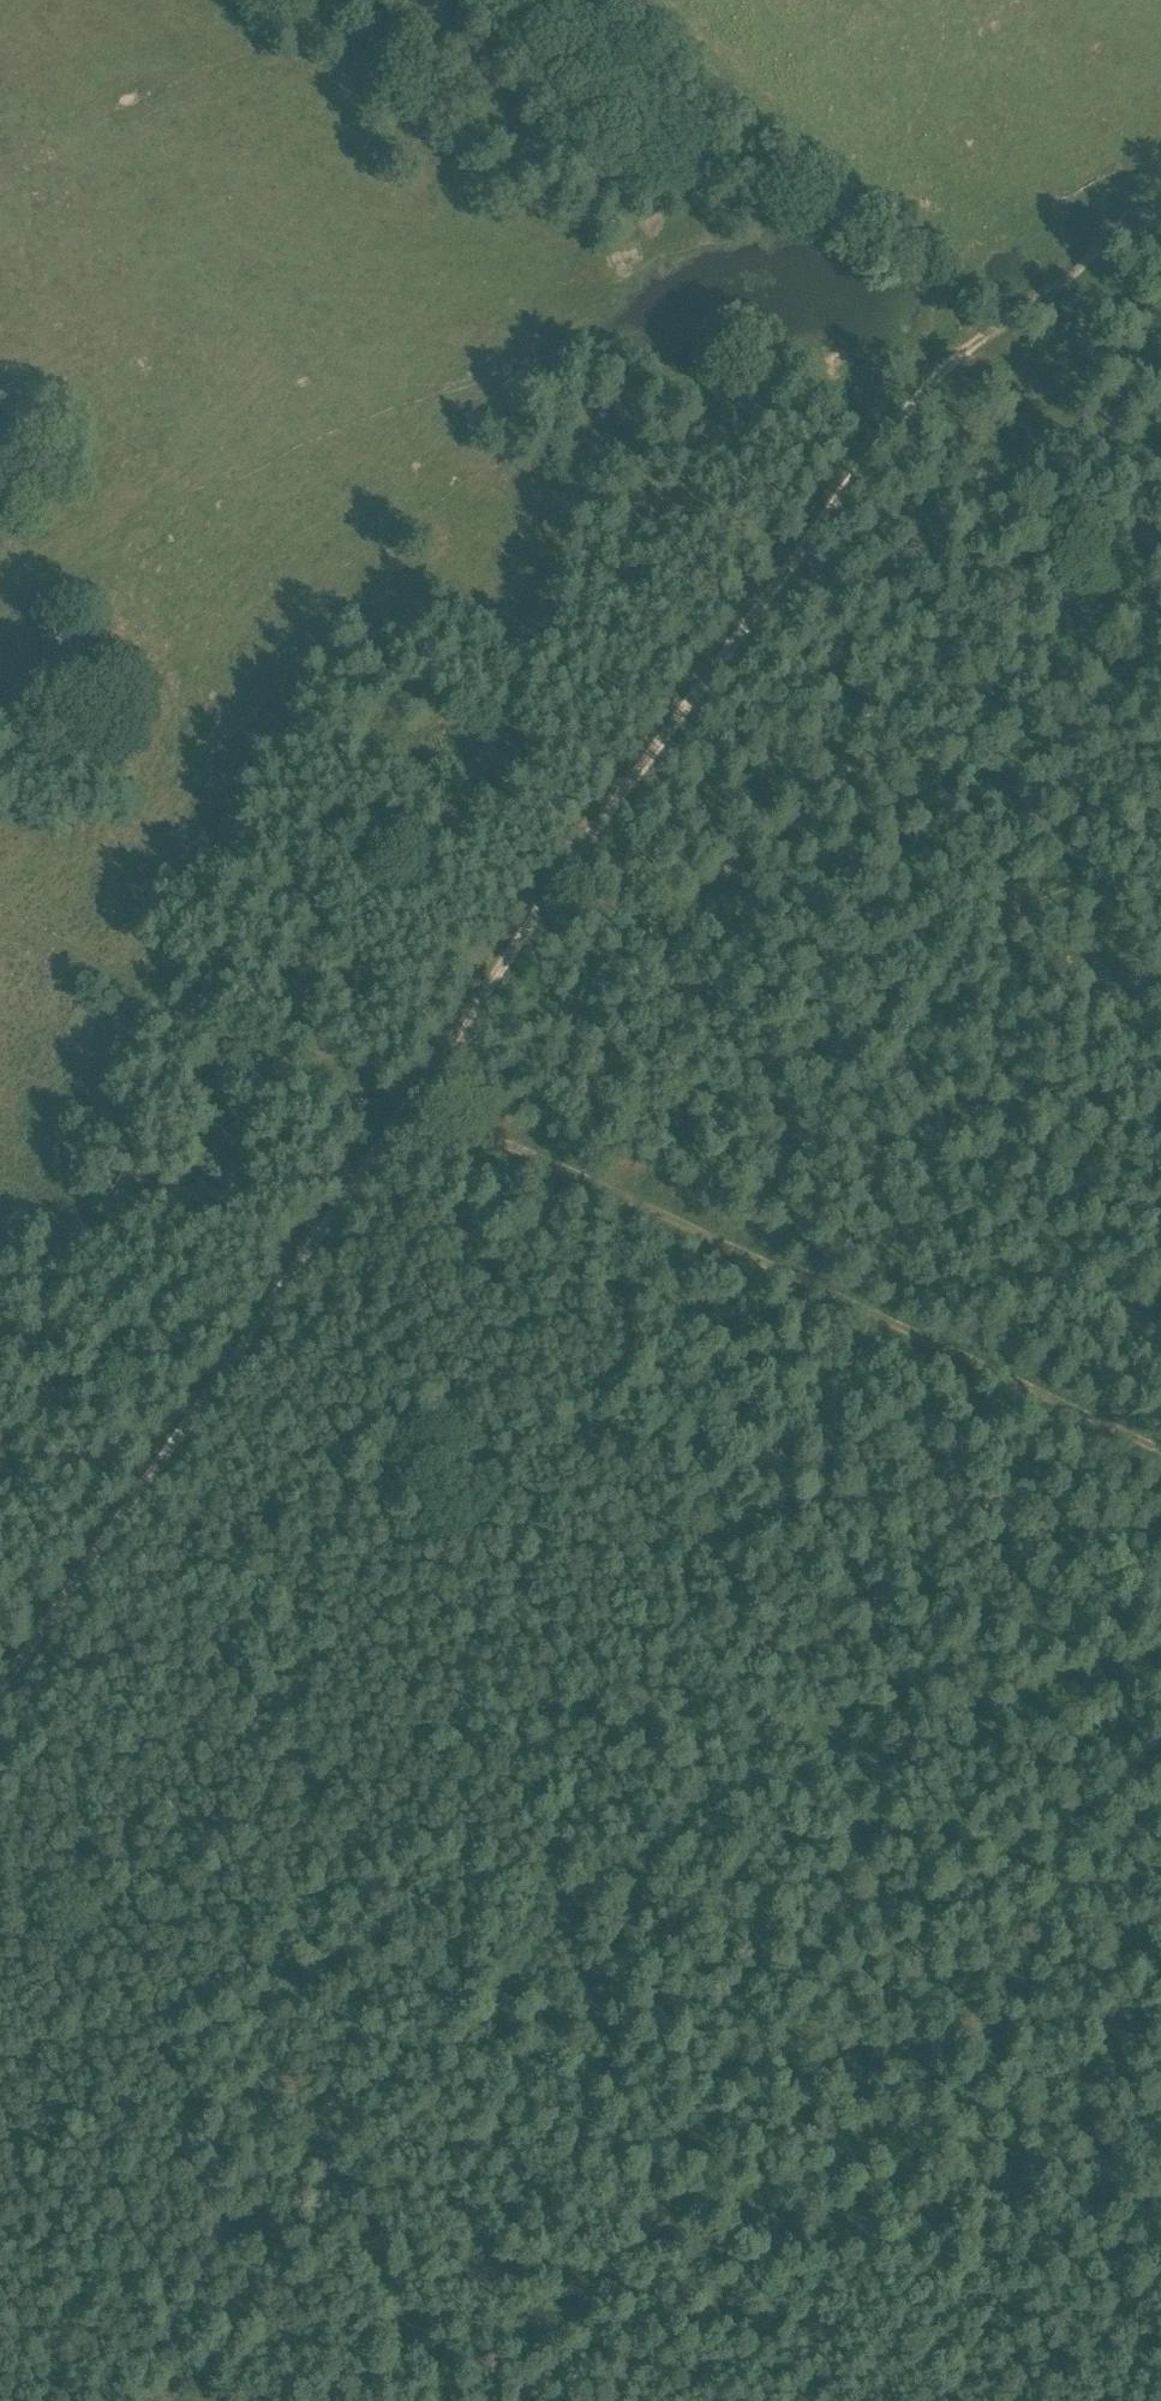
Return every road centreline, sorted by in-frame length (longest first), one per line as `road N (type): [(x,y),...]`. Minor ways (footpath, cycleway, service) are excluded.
road 1 (track): [(0,1693),(482,998),(960,345),(1081,248),(1160,203)]
road 2 (track): [(412,1096),(1160,1465)]

